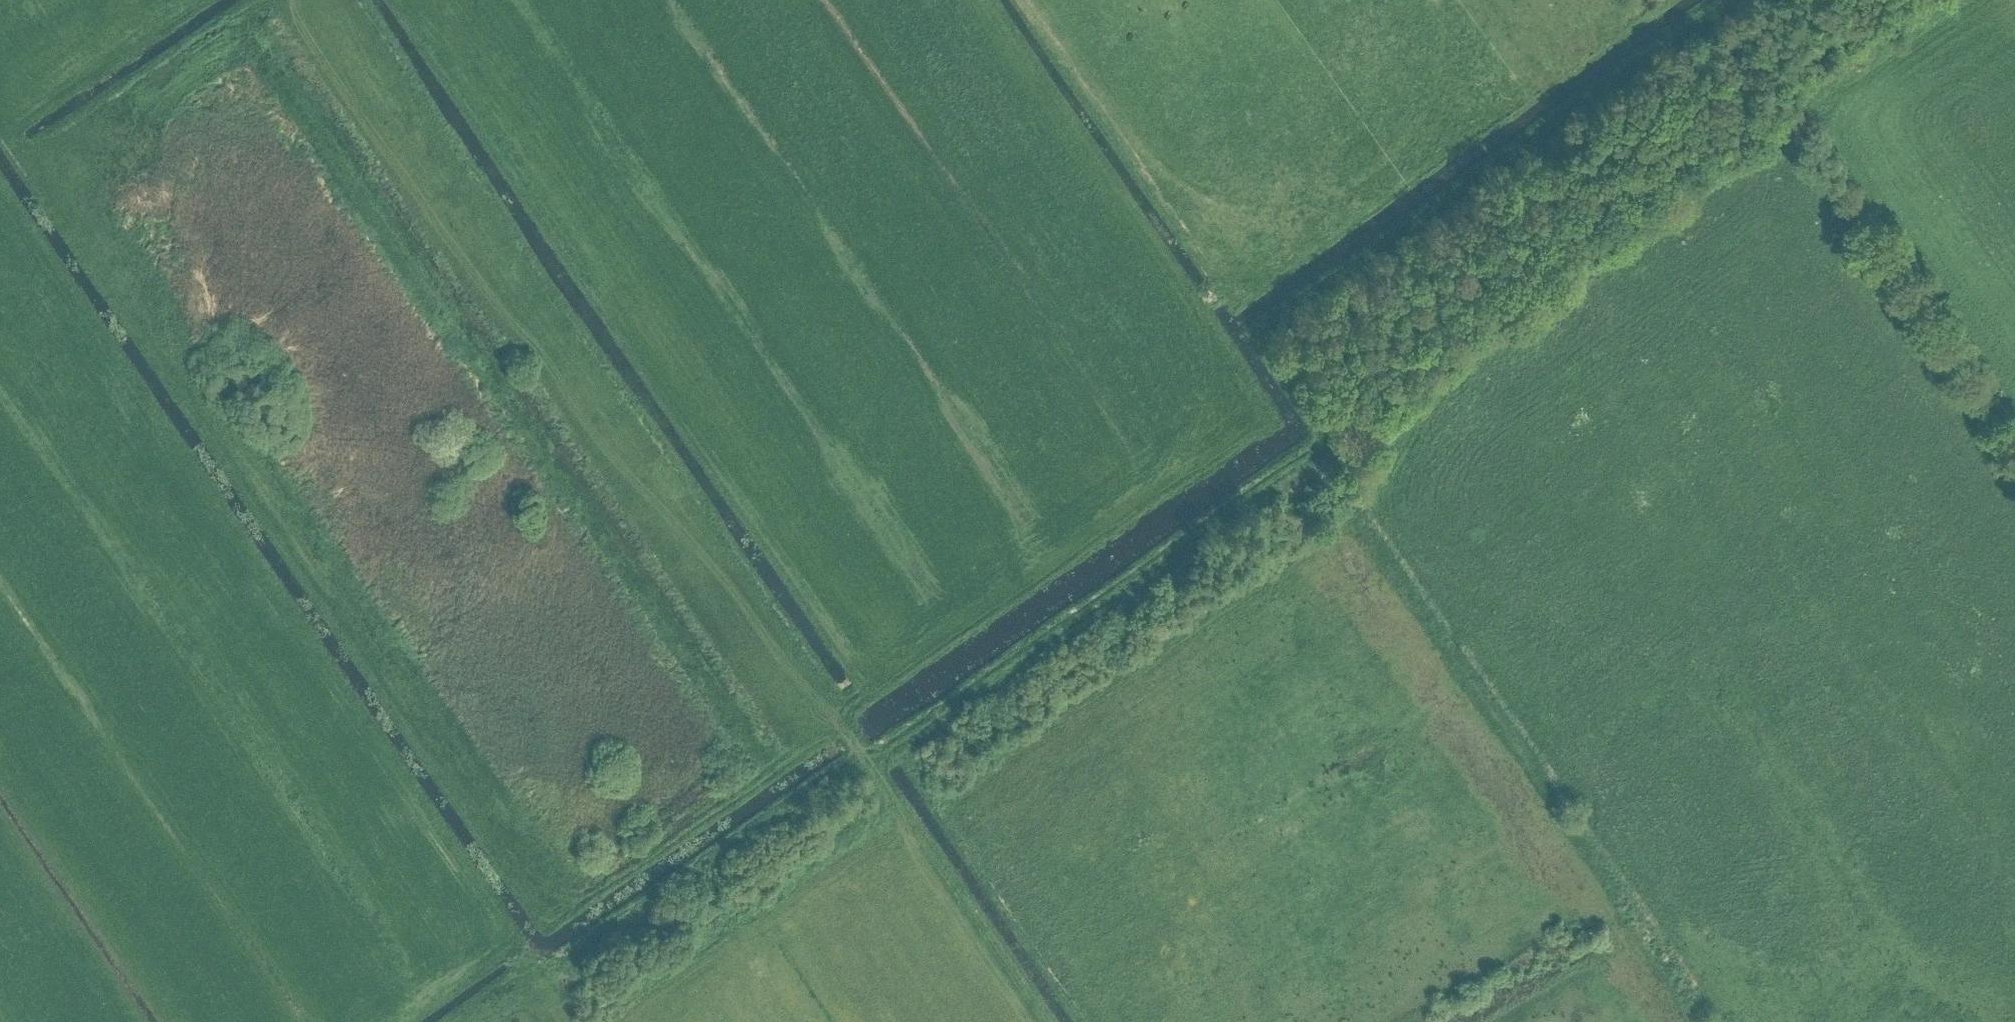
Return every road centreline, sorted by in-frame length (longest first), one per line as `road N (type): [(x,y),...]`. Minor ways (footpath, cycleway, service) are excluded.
road 1 (track): [(1723,6),(1784,93),(1919,0)]

